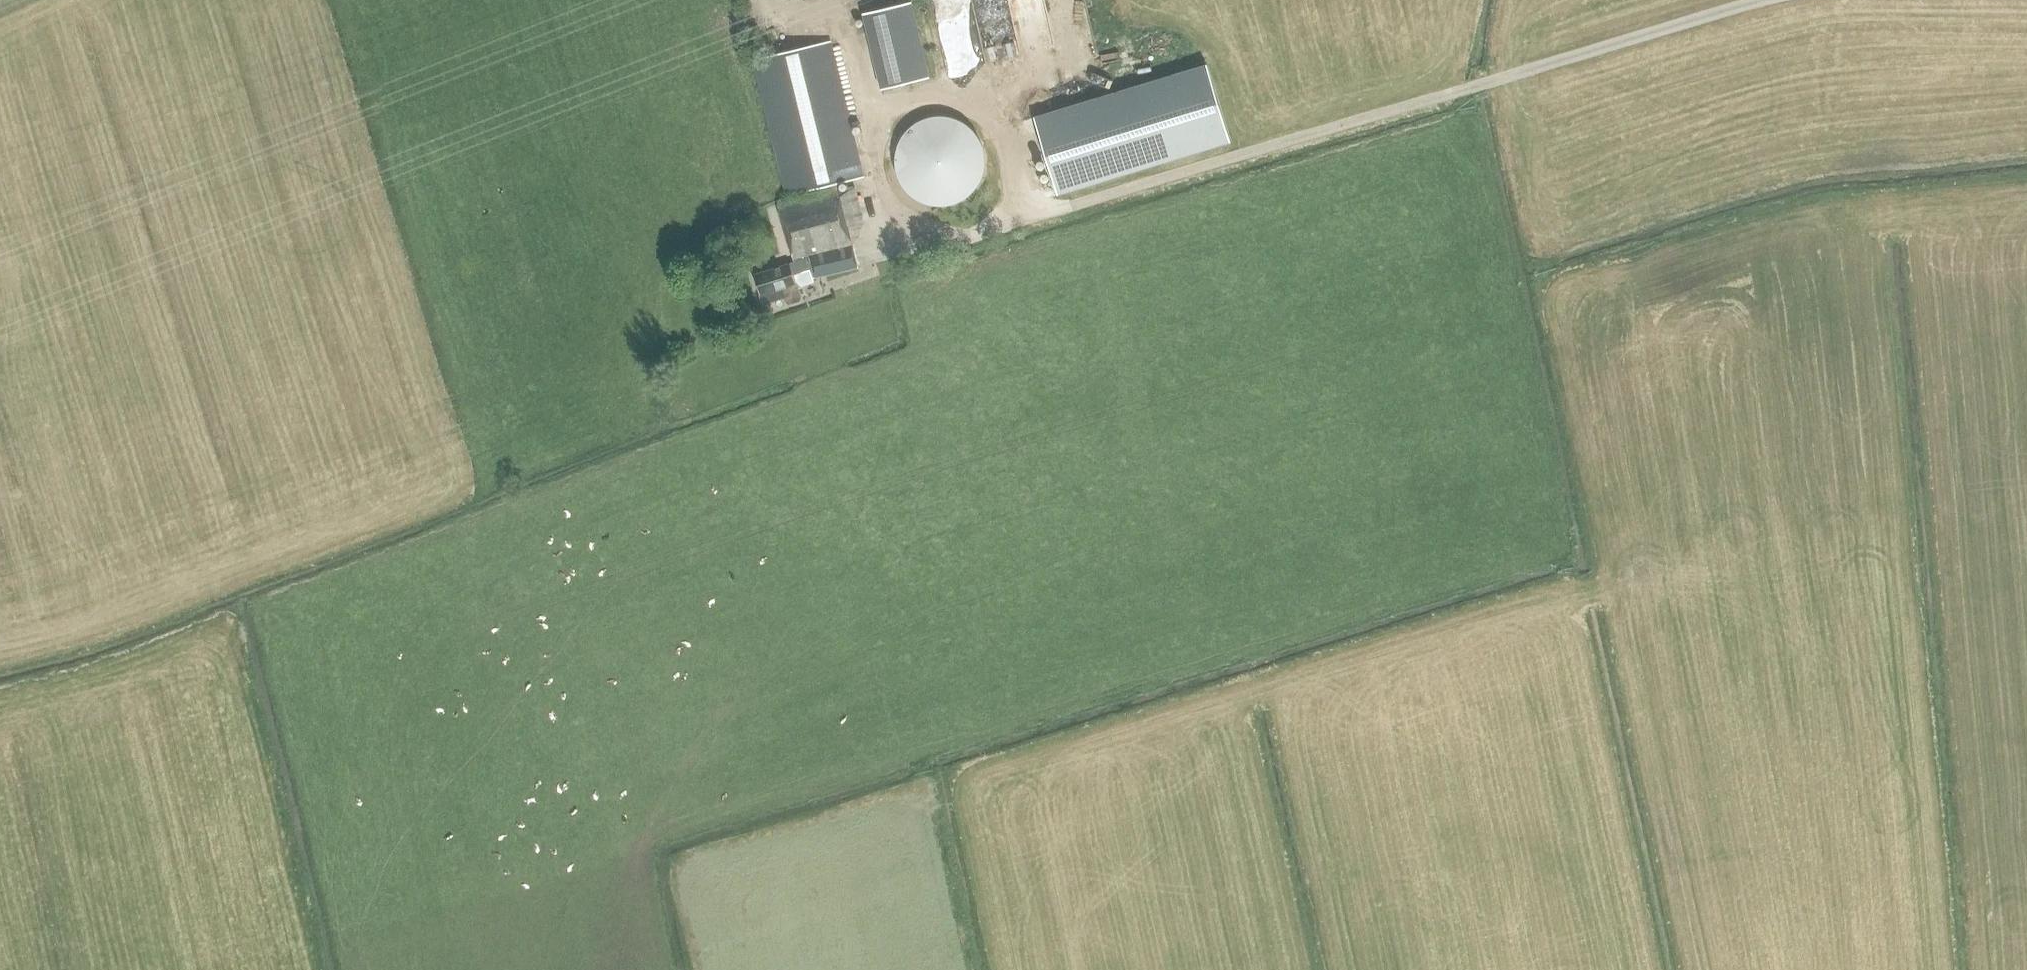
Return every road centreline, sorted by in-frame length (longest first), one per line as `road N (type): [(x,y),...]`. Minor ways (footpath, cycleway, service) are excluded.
road 1 (unclassified): [(1768,0),(1268,142)]

